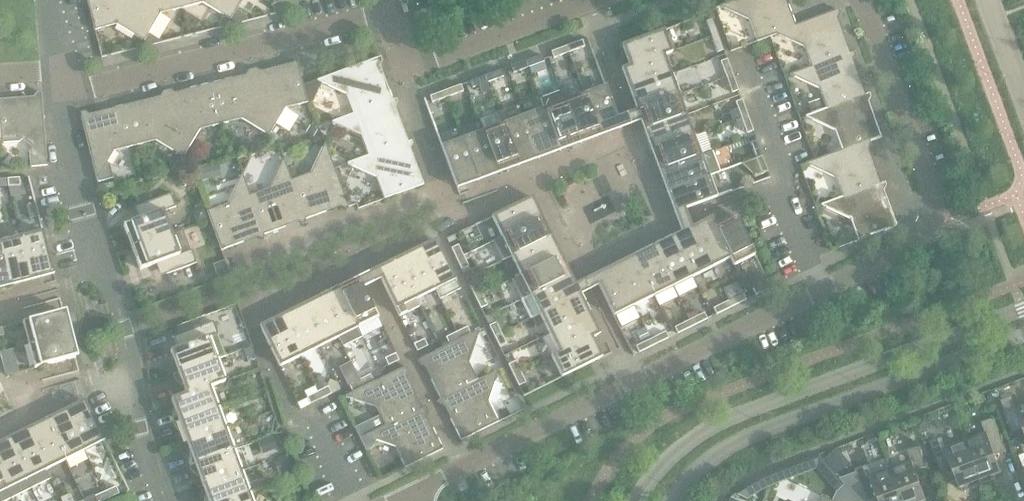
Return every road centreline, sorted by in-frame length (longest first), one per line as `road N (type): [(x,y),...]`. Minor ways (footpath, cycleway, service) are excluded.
road 1 (residential): [(422,490),(924,236),(932,191),(860,0)]
road 2 (residential): [(409,67),(408,92),(451,210),(126,329)]
road 3 (tertiary): [(1023,310),(750,410),(681,449),(636,500)]
road 4 (tertiary): [(672,500),(738,442),(1023,335)]
road 5 (residential): [(58,96),(391,13)]
road 6 (residential): [(126,329),(67,170),(58,96)]
road 7 (residential): [(409,67),(599,0)]
road 8 (residential): [(162,500),(135,429),(126,329)]

